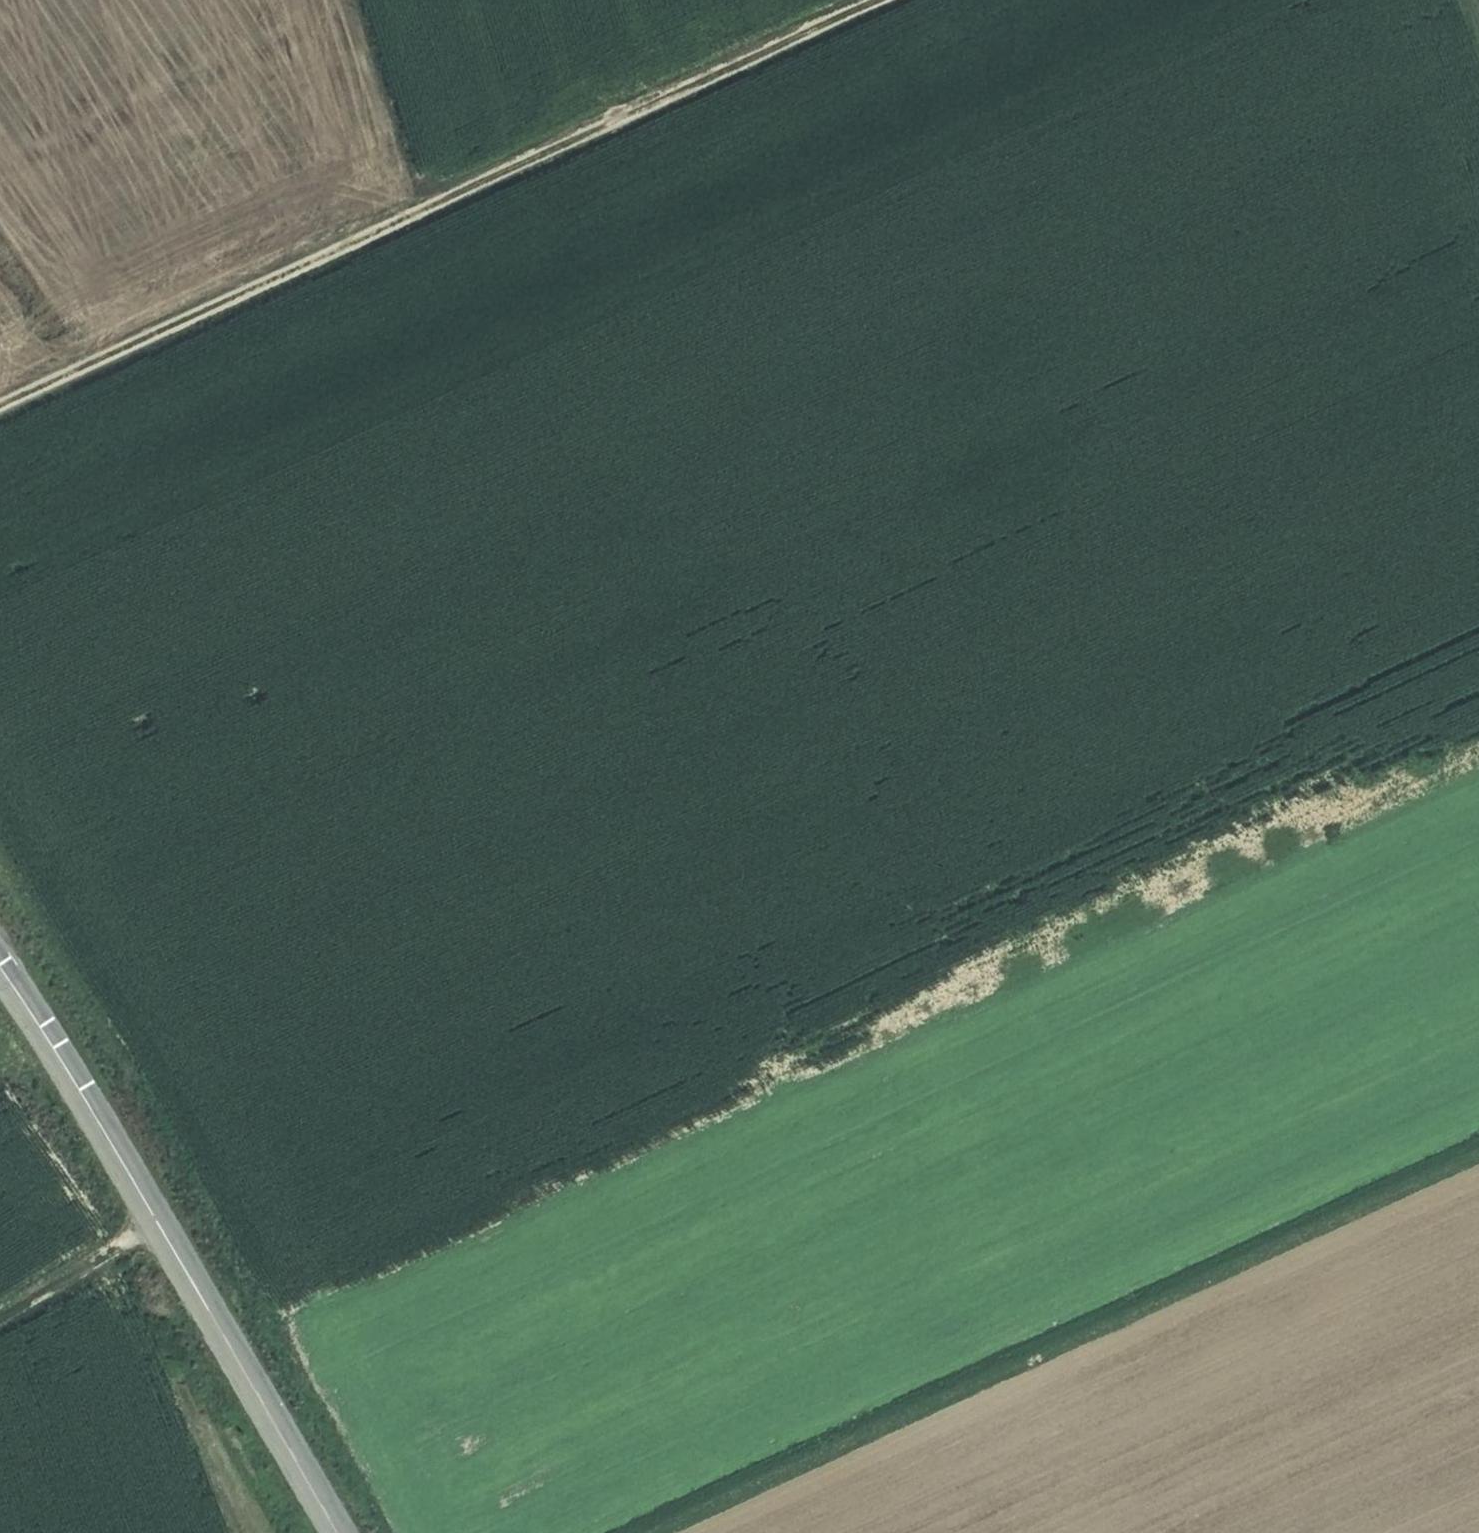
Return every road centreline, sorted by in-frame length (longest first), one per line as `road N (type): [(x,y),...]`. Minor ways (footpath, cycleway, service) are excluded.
road 1 (track): [(0,409),(873,0)]
road 2 (secondary): [(335,1532),(0,964)]
road 3 (track): [(0,1320),(157,1223)]

